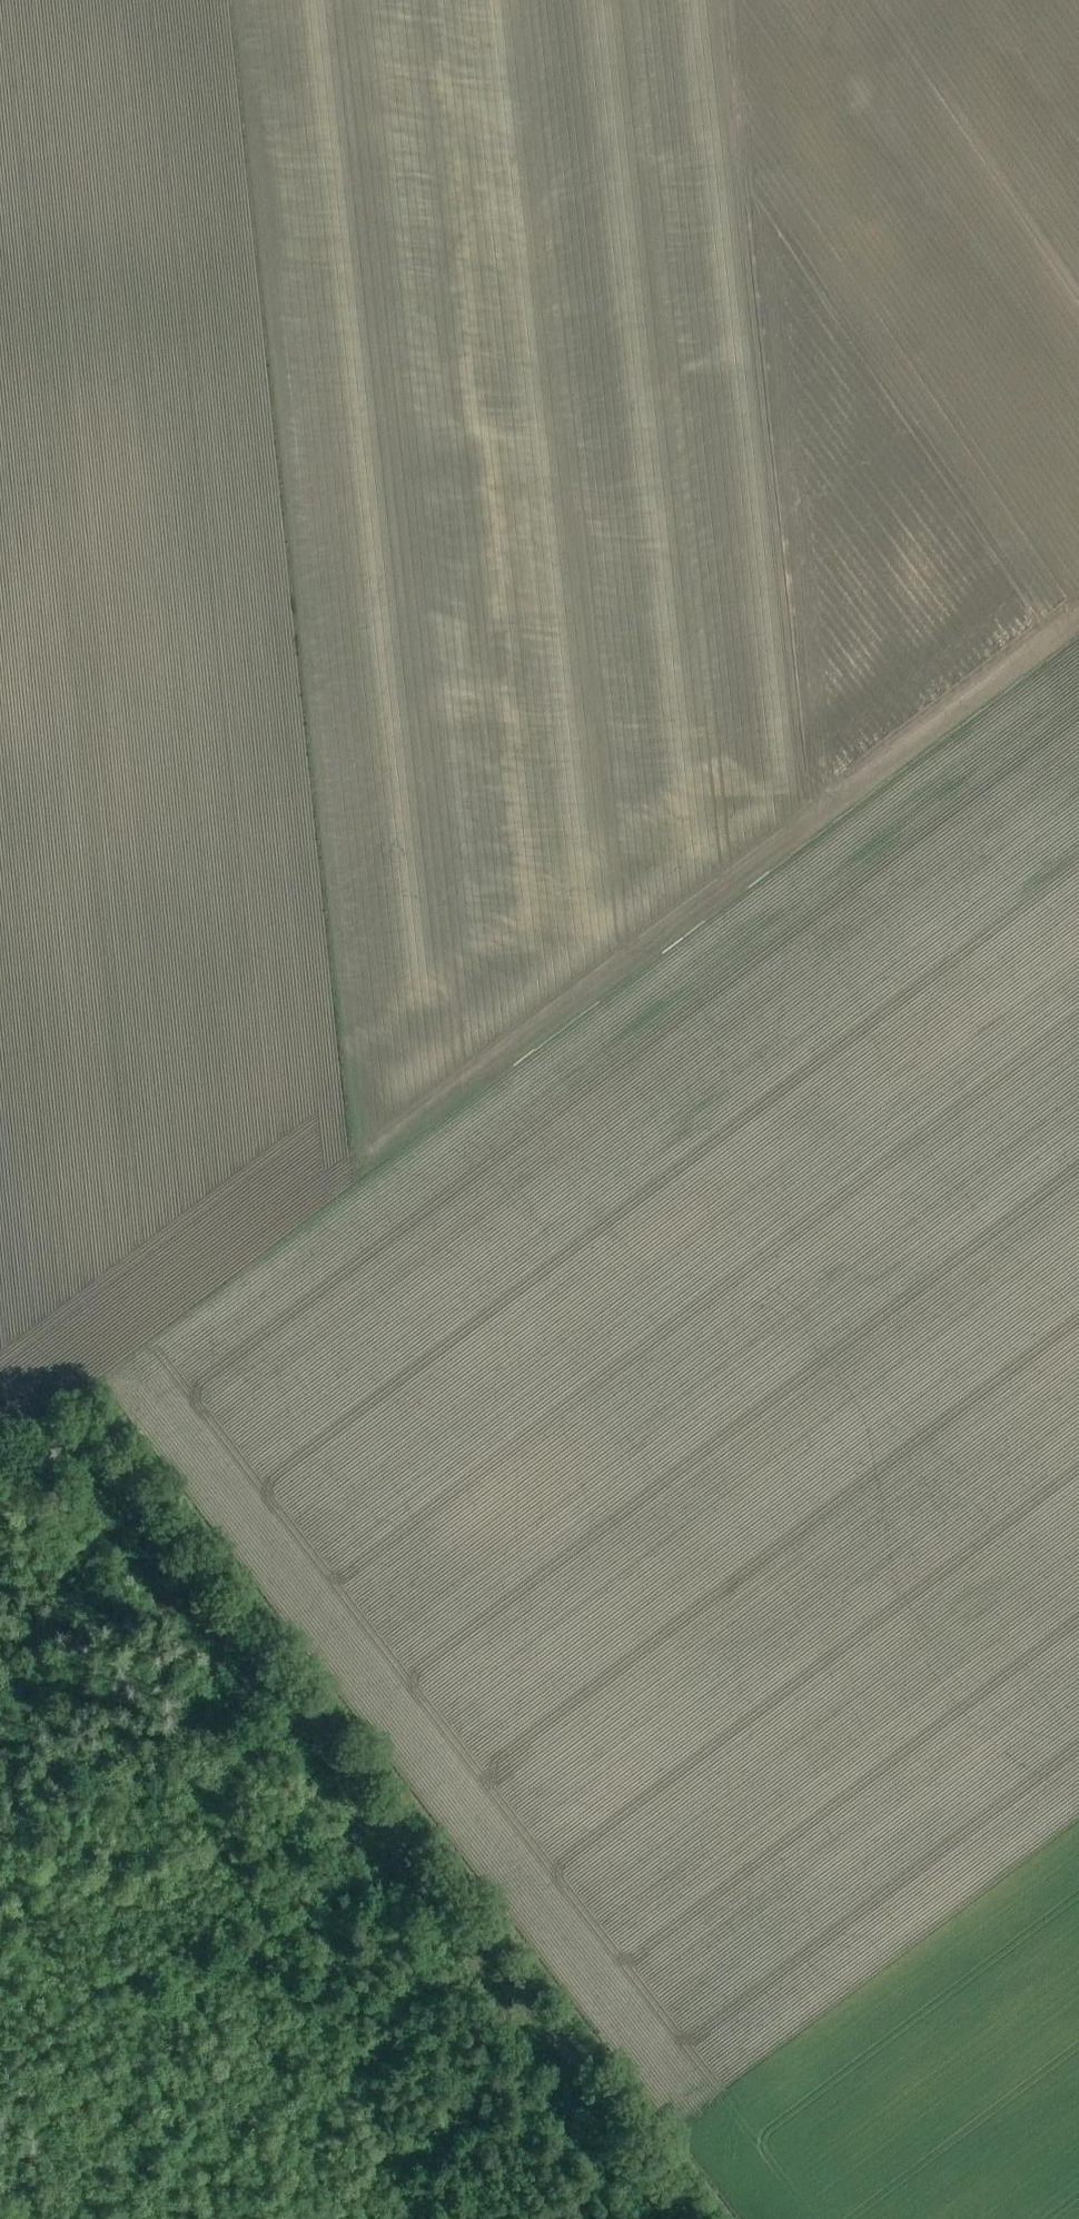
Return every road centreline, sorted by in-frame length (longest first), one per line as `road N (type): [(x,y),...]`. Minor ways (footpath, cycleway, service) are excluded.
road 1 (track): [(0,1483),(51,1444),(78,1445),(662,2218)]

